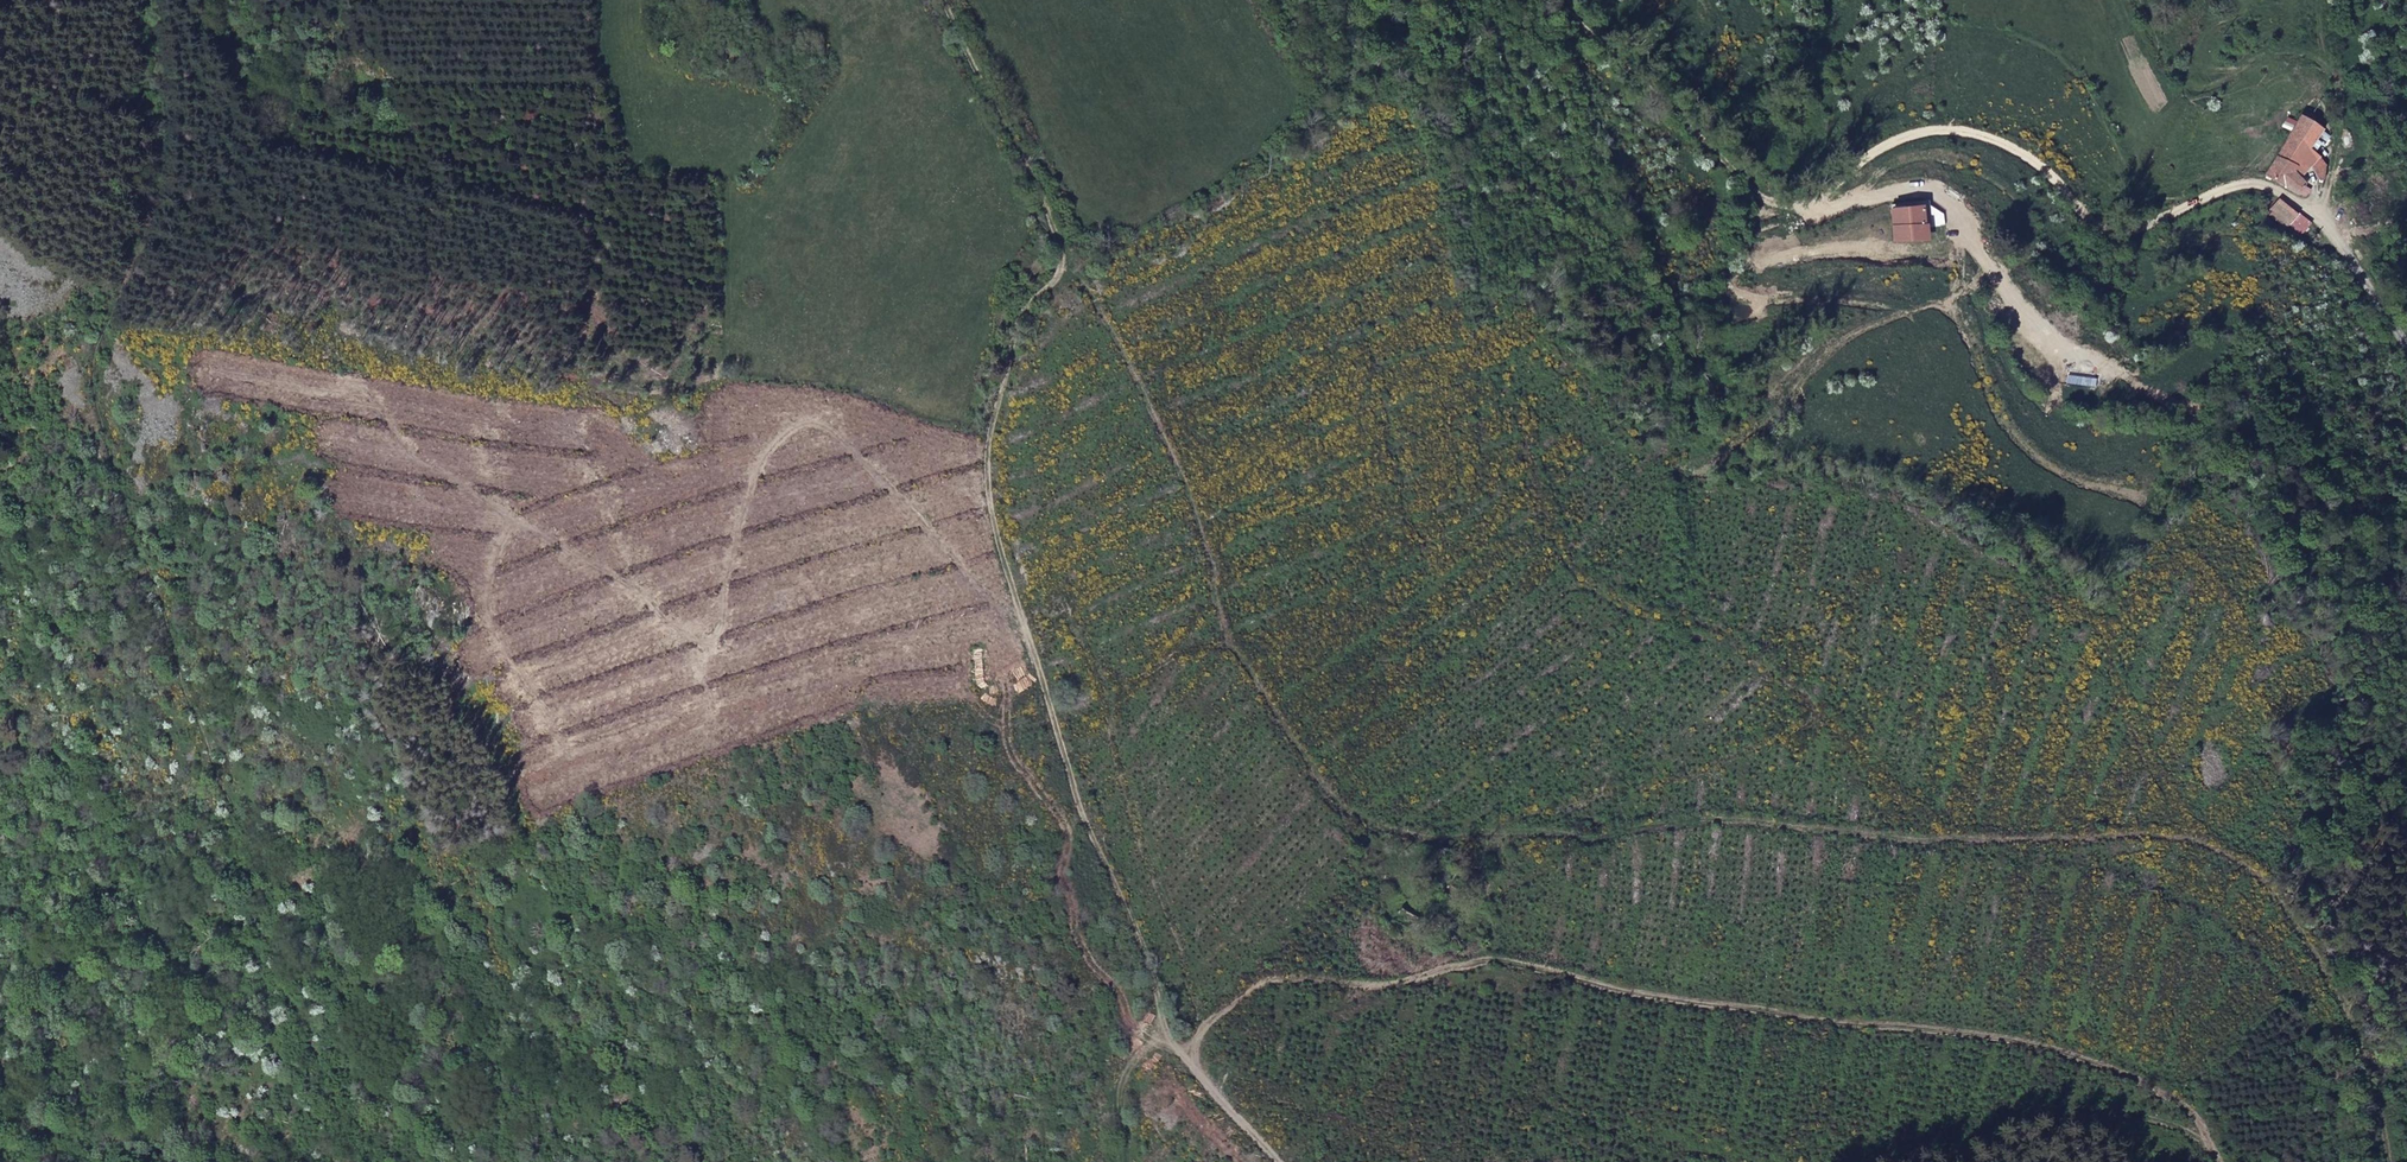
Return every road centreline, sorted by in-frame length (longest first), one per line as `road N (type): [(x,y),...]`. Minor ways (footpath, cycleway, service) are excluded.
road 1 (track): [(2218,1161),(2206,1134),(2164,1091),(2022,1039),(1768,1011),(1513,960),(1455,966),(1390,987),(1259,983),(1200,1027),(1182,1051)]
road 2 (unclassified): [(1811,202),(1875,152),(1945,130),(2006,145),(2037,163),(2088,216),(2121,233),(2258,184),(2329,226),(2406,345)]
road 3 (unclassified): [(1277,1161),(1157,1025)]

